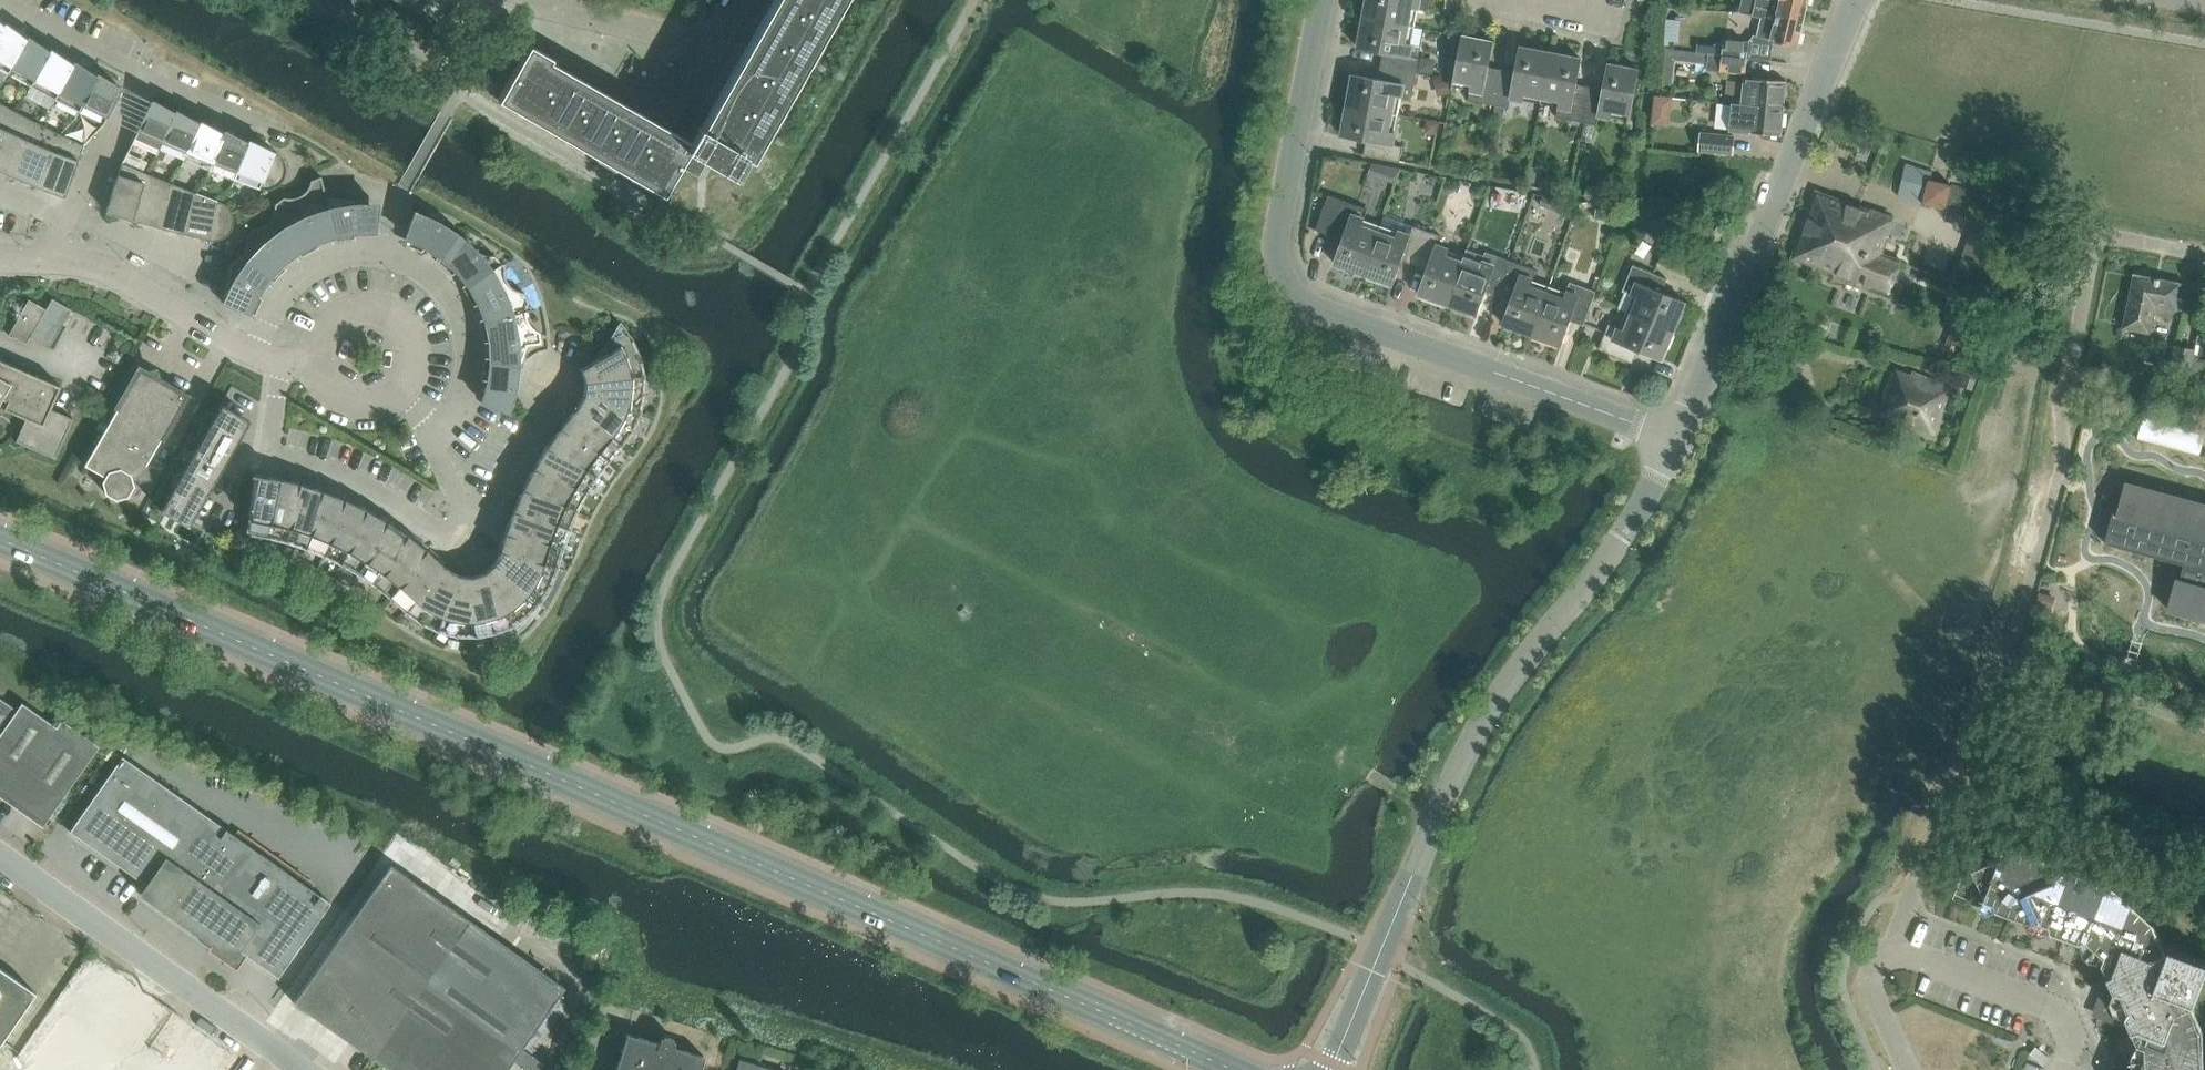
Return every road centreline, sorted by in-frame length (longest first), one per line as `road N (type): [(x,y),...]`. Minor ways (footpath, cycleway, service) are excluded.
road 1 (secondary): [(1235,1069),(0,539)]
road 2 (unclassified): [(1333,1069),(1450,780),(1501,697),(1621,538),(1673,440)]
road 3 (residential): [(1673,440),(1307,305),(1286,276),(1281,216),(1320,0)]
road 4 (residential): [(1673,440),(1854,0)]
road 5 (unclassified): [(294,1069),(0,858)]
road 6 (residential): [(313,362),(324,320),(348,303),(393,308),(414,334),(409,382),(382,403),(346,402),(320,379)]
road 7 (residential): [(313,362),(280,360),(126,278),(44,257)]
road 8 (residential): [(2063,1069),(2071,1037),(2042,1002),(1888,946)]
road 9 (residential): [(44,257),(143,74)]
road 10 (residential): [(6,0),(143,74)]
road 11 (residential): [(277,129),(143,74)]
road 12 (residential): [(1888,946),(1877,1002),(1906,1069)]

